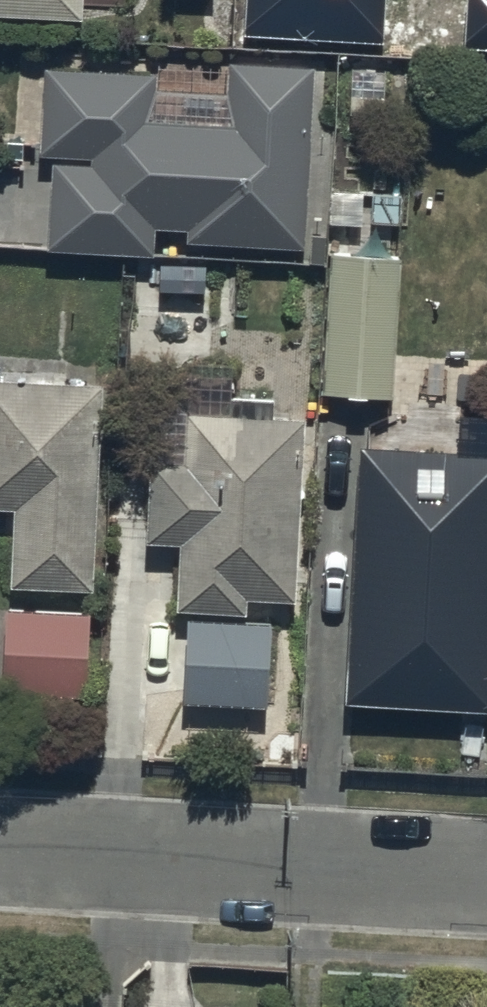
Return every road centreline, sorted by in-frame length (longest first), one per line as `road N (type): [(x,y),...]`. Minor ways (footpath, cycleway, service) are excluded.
road 1 (residential): [(0,854),(486,882)]

